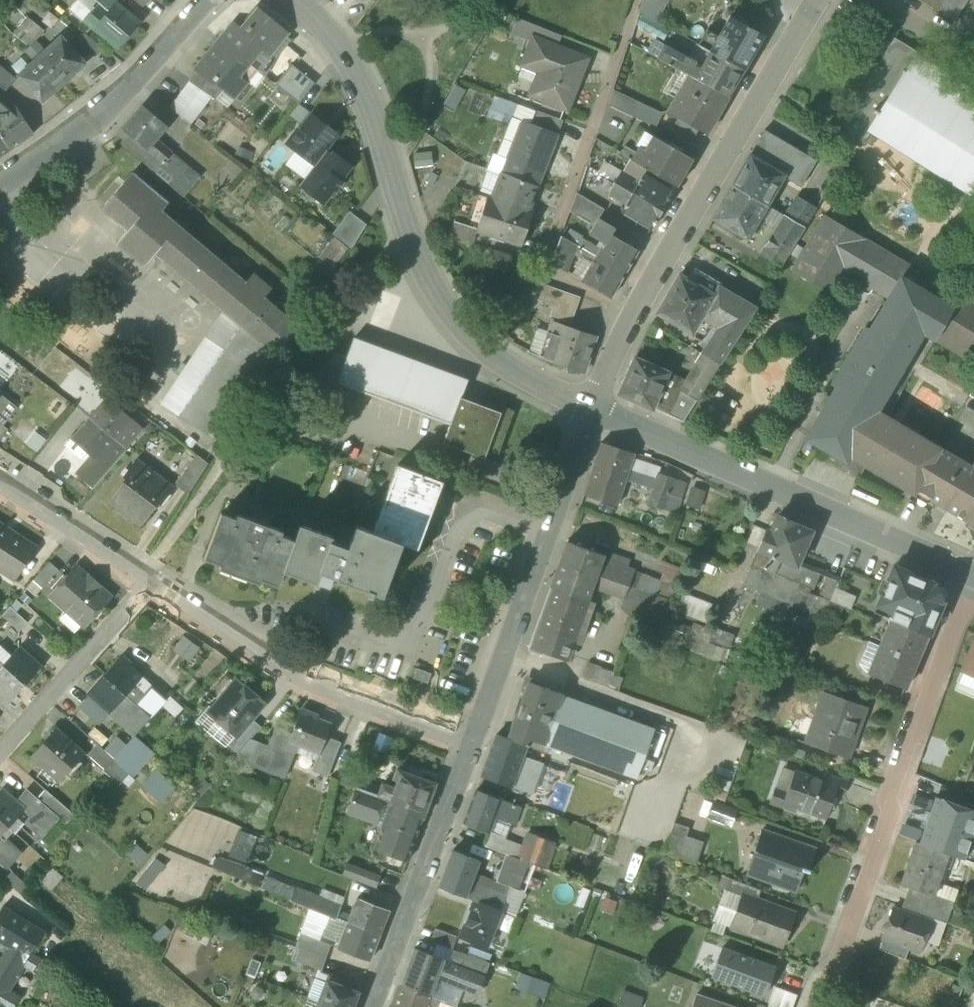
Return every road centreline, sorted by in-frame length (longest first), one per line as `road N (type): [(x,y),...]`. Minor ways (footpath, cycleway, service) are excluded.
road 1 (residential): [(297,0),(338,41),(386,155),(403,225),(444,295),(492,354),(540,389),(591,412)]
road 2 (residential): [(822,1006),(972,579)]
road 3 (residential): [(972,579),(591,412)]
road 4 (residential): [(635,0),(538,274),(636,314)]
road 5 (residential): [(150,580),(310,680),(477,744)]
road 6 (residential): [(591,412),(477,744)]
road 7 (residential): [(809,11),(636,314)]
road 8 (residential): [(0,190),(132,87),(211,0)]
road 9 (residential): [(477,744),(375,1006)]
road 10 (residential): [(0,749),(150,580)]
road 11 (residential): [(0,482),(150,580)]

